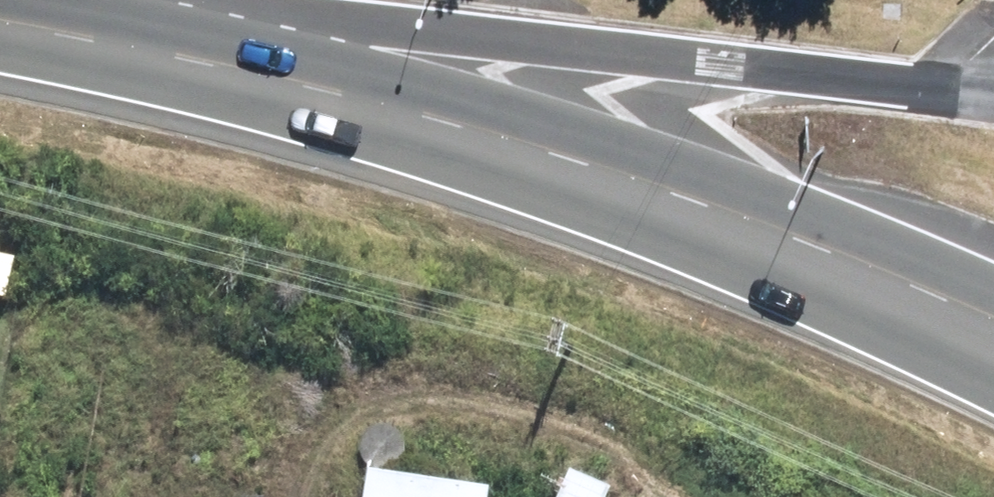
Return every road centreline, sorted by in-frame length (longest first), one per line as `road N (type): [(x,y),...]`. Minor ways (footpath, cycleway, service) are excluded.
road 1 (primary): [(993,324),(668,192),(448,121),(160,51)]
road 2 (primary): [(160,51),(343,29),(498,37),(993,92)]
road 3 (primary): [(160,51),(0,22)]

